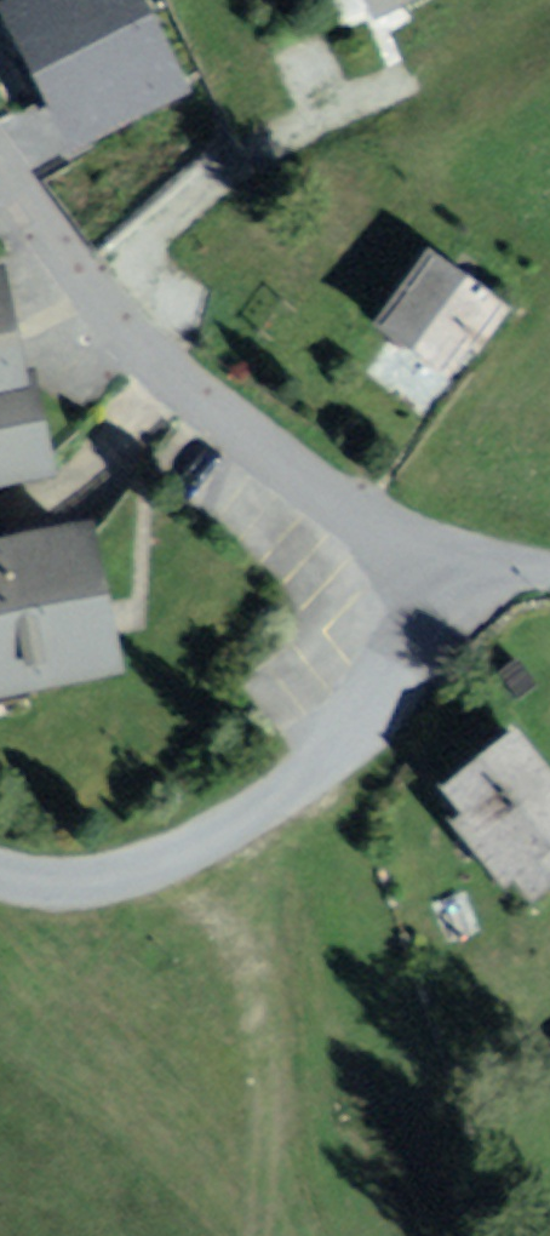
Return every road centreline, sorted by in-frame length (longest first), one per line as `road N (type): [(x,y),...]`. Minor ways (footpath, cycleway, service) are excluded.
road 1 (residential): [(0,166),(89,291),(172,378),(311,482),(386,527),(458,554)]
road 2 (residential): [(0,875),(53,884),(136,869),(215,838),(280,794),(333,751),(399,669),(458,554)]
road 3 (track): [(215,838),(269,1007),(264,1235)]

